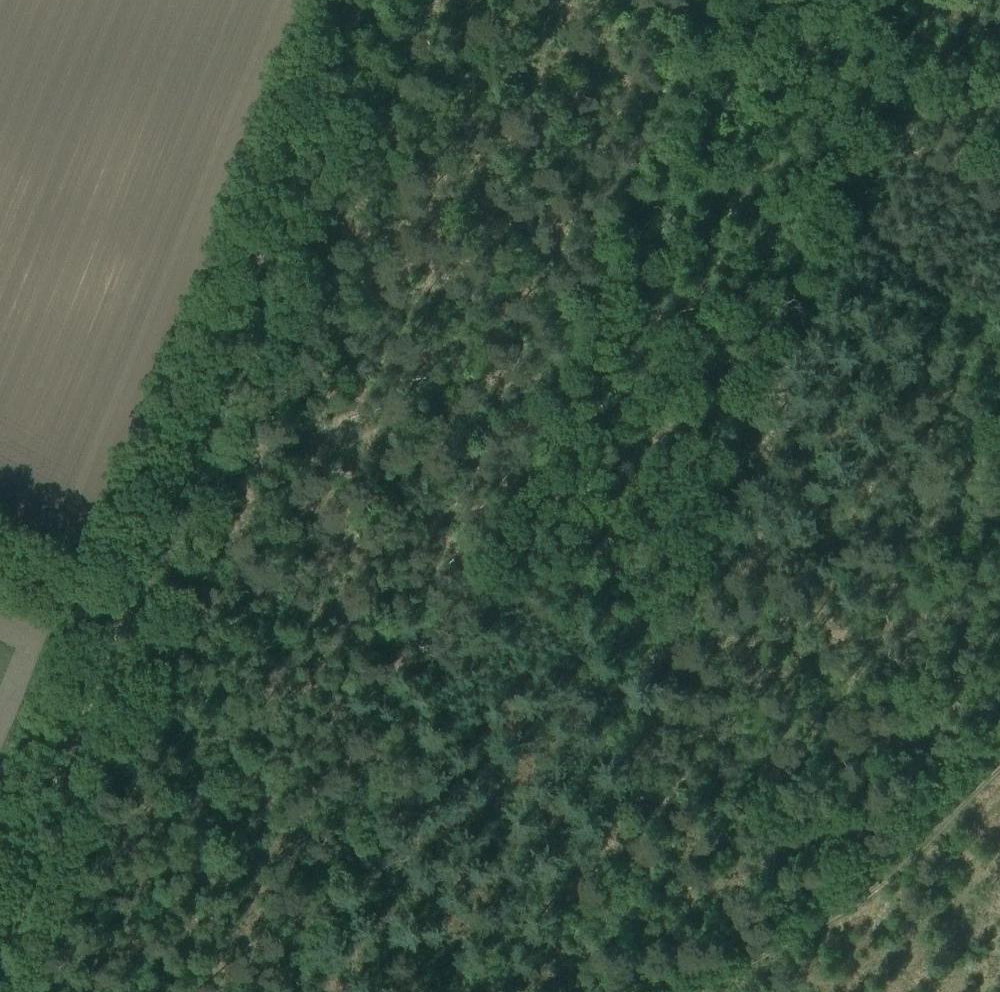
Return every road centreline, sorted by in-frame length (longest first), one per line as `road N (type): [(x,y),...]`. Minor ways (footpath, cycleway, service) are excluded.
road 1 (track): [(365,0),(116,614)]

